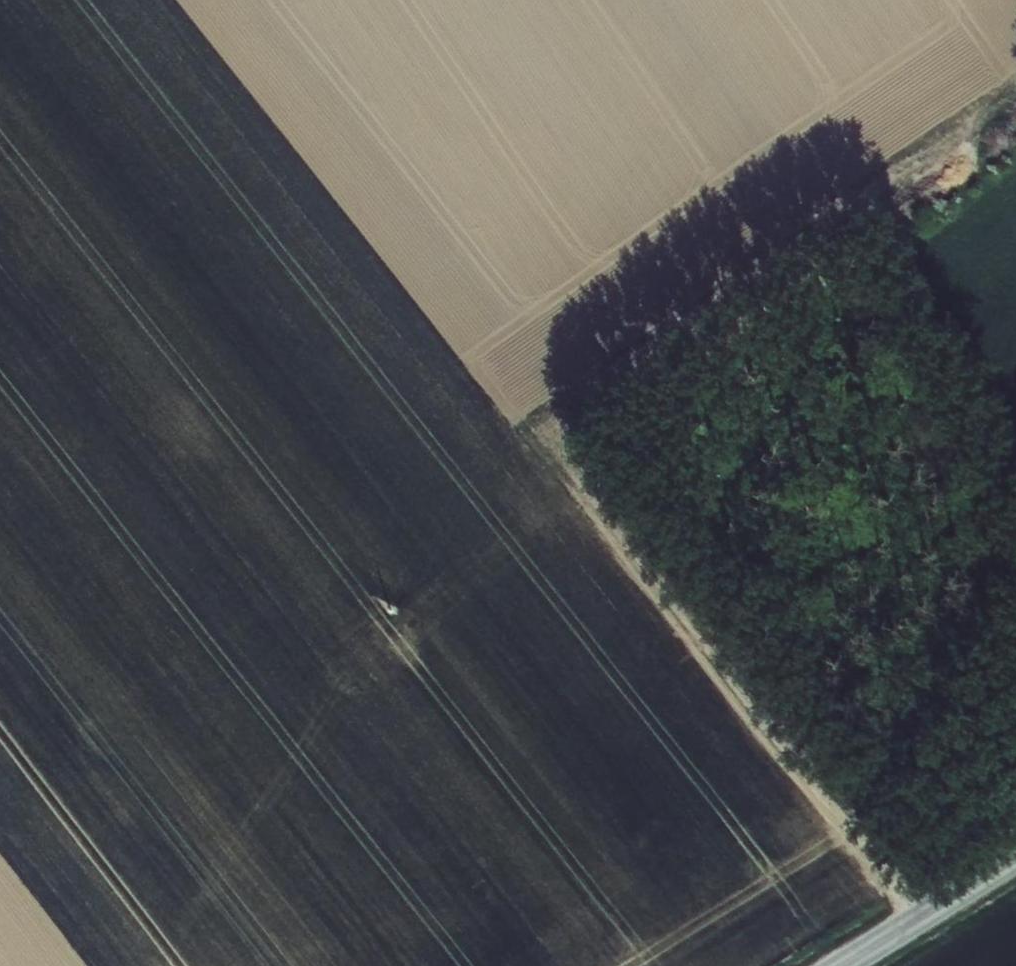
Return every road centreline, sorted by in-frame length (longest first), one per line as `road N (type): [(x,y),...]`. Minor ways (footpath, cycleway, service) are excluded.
road 1 (tertiary): [(843,965),(1015,859)]

